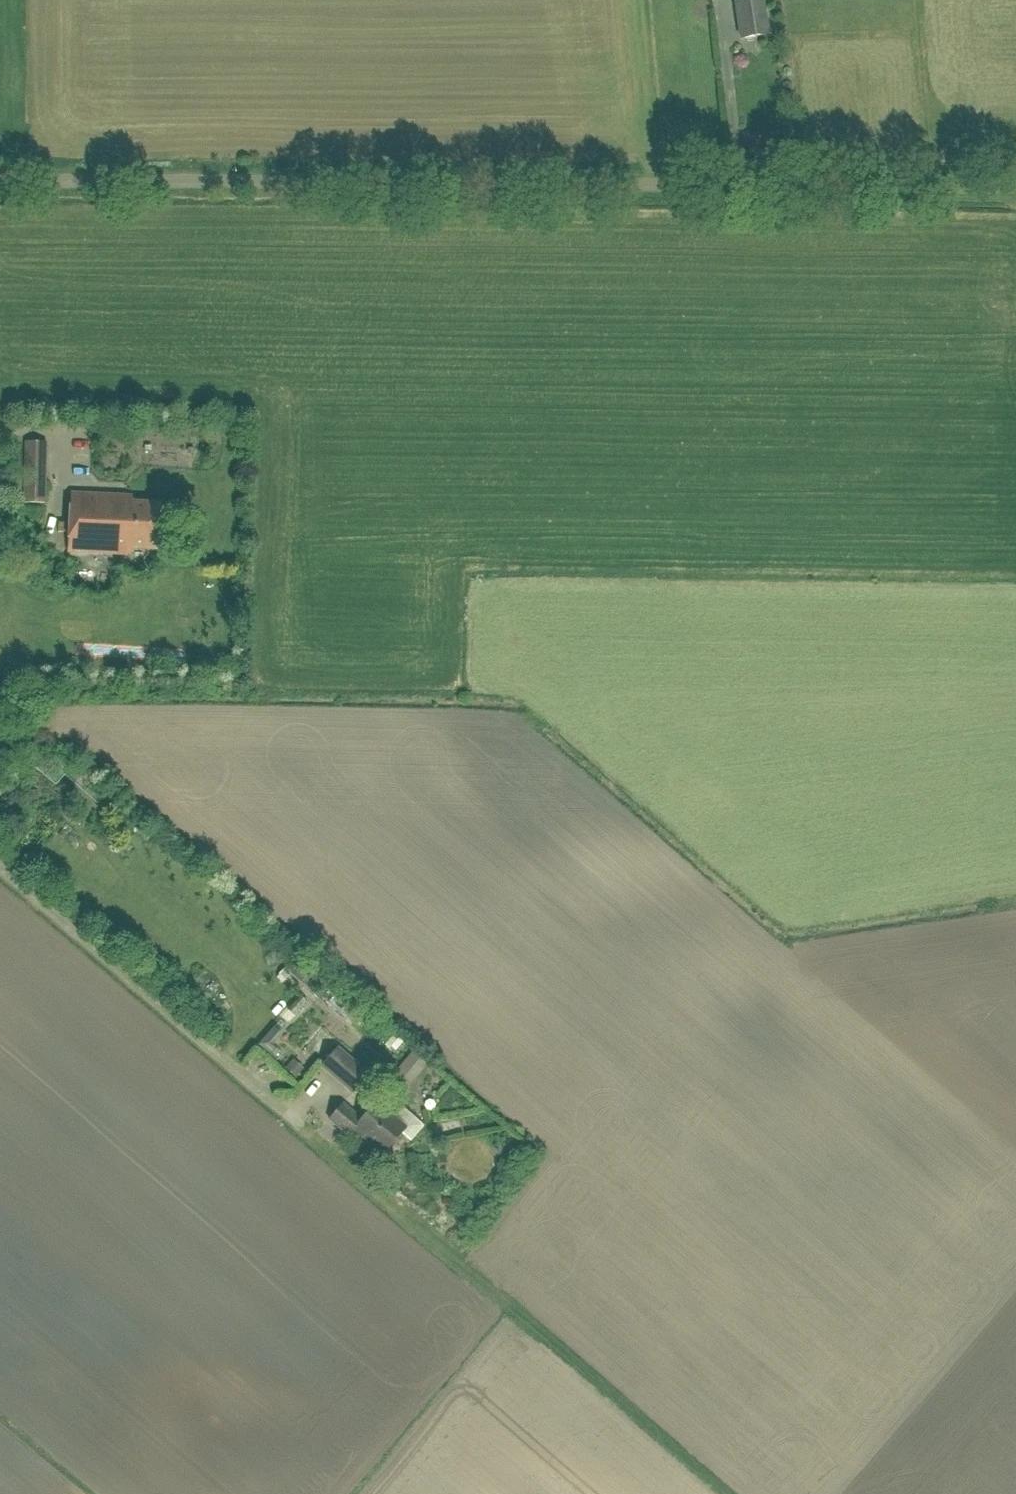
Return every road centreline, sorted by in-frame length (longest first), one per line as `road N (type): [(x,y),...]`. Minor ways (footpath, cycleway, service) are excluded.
road 1 (unclassified): [(1015,185),(0,178)]
road 2 (track): [(732,1493),(306,1132)]
road 3 (track): [(0,868),(306,1132)]

